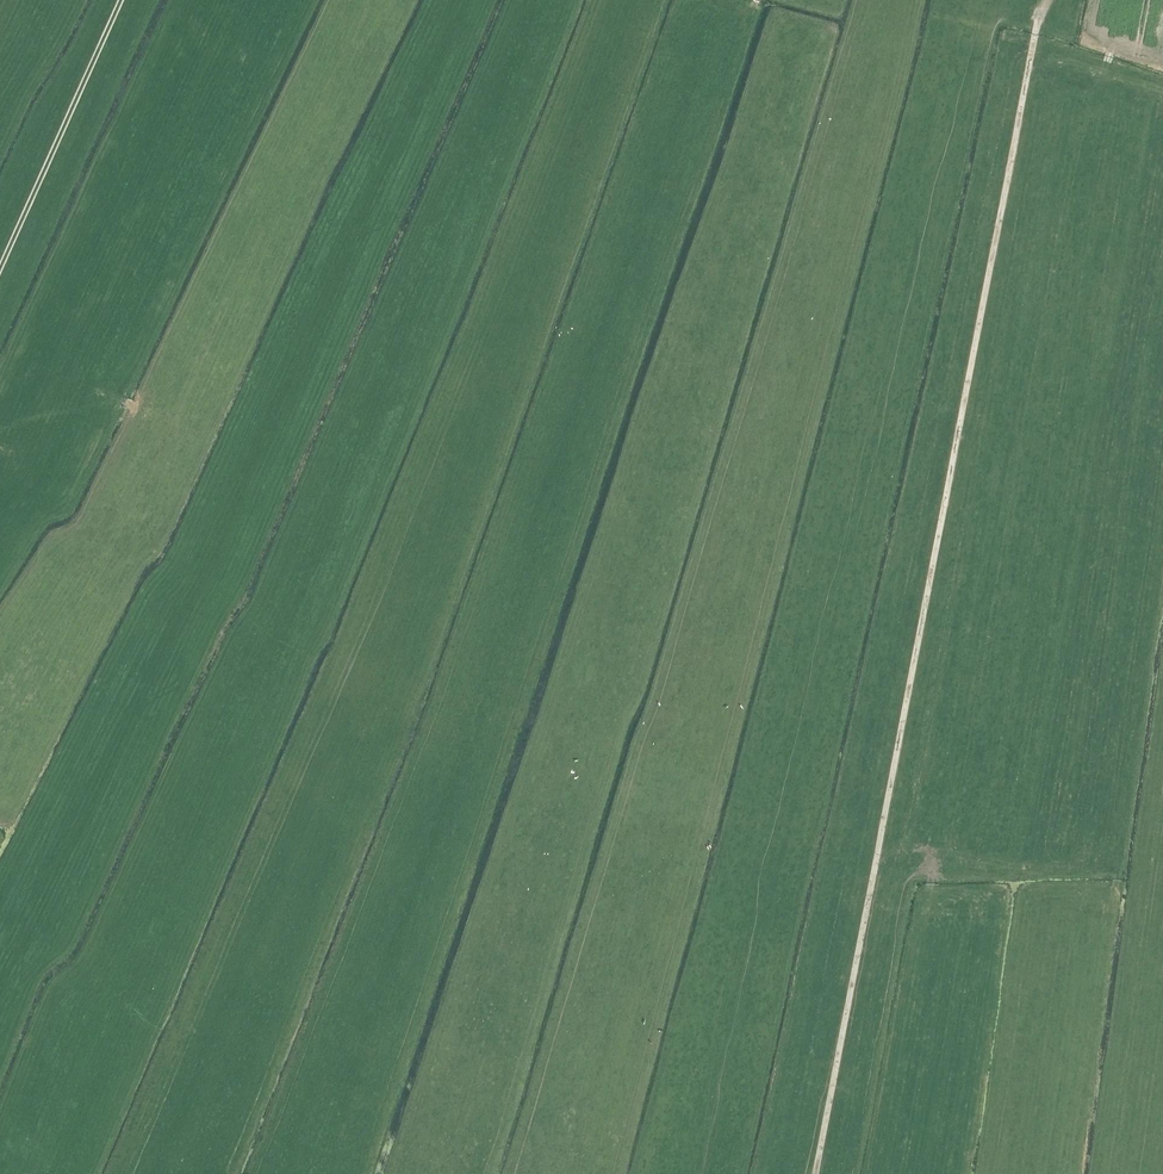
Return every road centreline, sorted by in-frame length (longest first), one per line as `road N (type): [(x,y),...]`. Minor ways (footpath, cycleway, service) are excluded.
road 1 (track): [(817,1173),(1038,24)]
road 2 (track): [(0,269),(121,0)]

